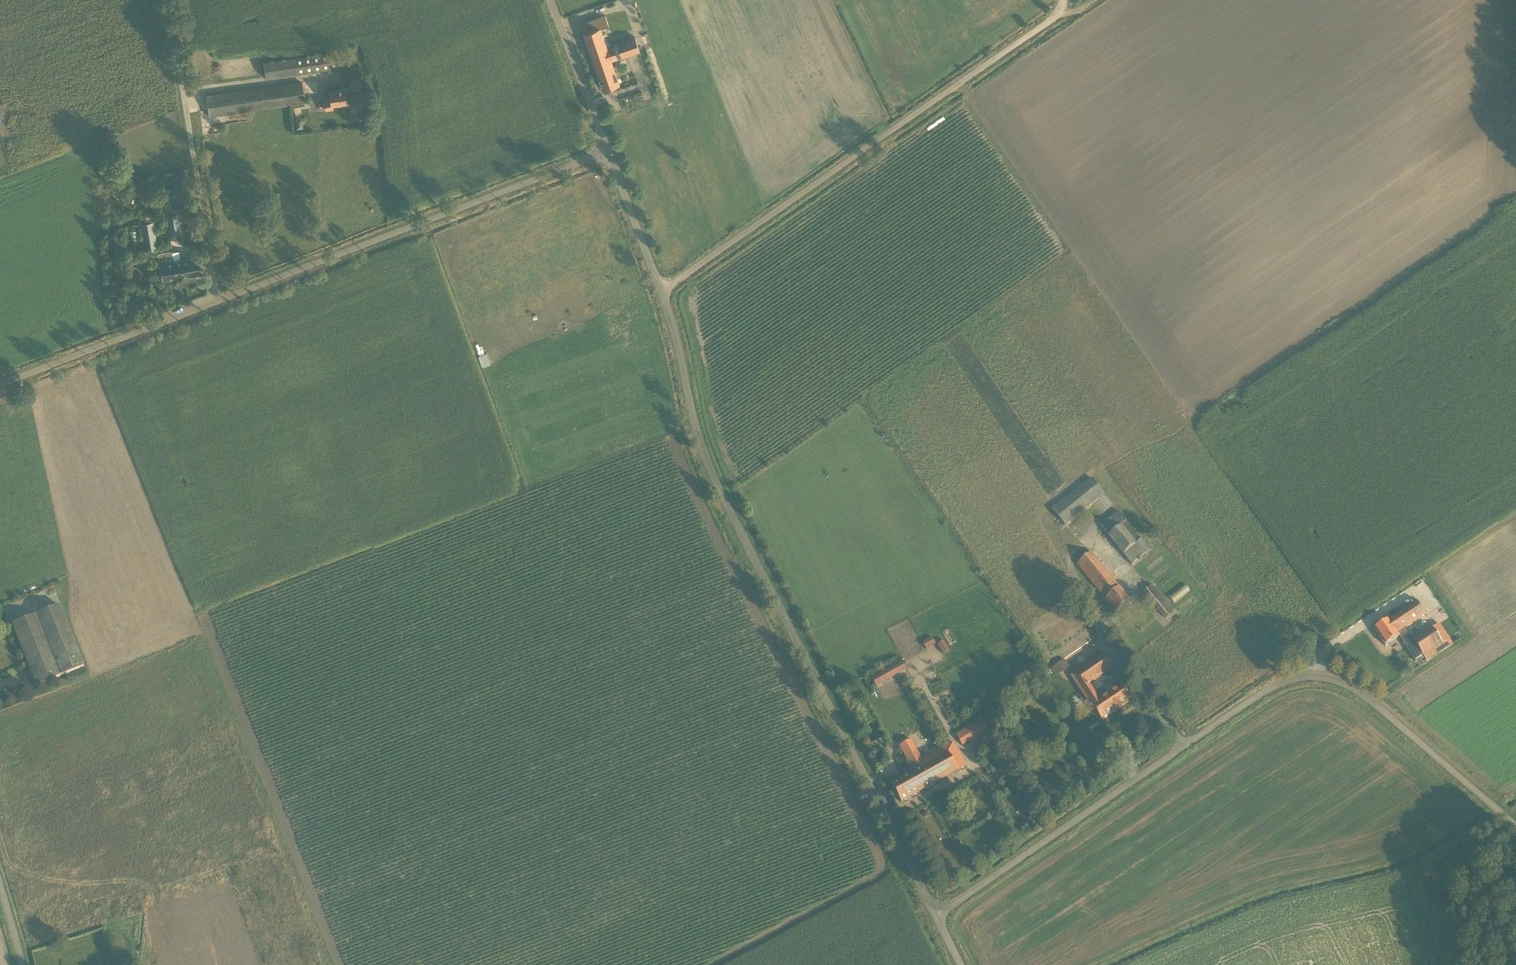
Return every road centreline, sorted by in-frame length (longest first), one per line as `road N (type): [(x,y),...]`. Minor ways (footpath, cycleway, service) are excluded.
road 1 (unclassified): [(1515,830),(1360,691),(1302,675),(1269,687),(936,915)]
road 2 (unclassified): [(936,915),(712,475),(664,294)]
road 3 (unclassified): [(664,294),(1061,16)]
road 4 (unclassified): [(217,302),(608,151)]
road 5 (unclassified): [(0,384),(217,302)]
road 6 (unclassified): [(217,302),(185,95)]
road 7 (track): [(1515,350),(1465,249),(1515,199)]
road 8 (unclassified): [(608,151),(550,0)]
road 9 (unclassified): [(664,294),(608,151)]

